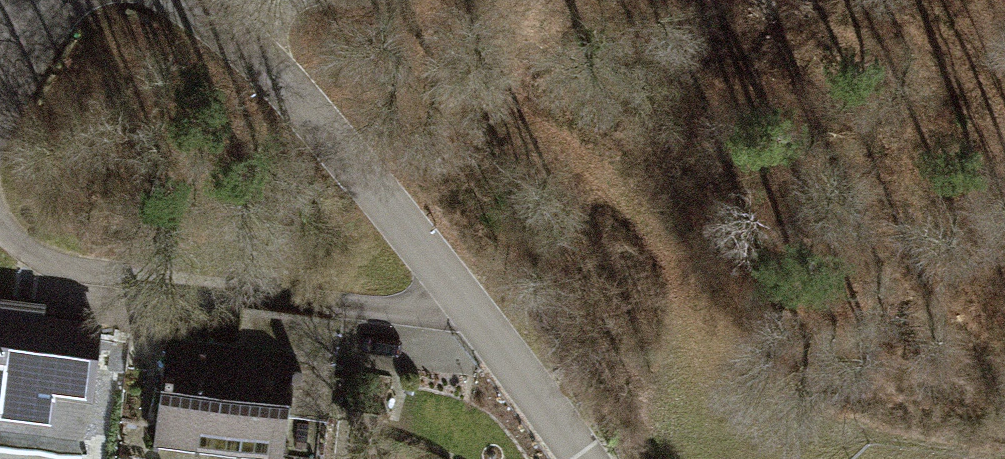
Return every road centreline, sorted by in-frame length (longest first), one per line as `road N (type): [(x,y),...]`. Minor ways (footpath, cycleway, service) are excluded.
road 1 (residential): [(181,0),(318,124),(580,458)]

